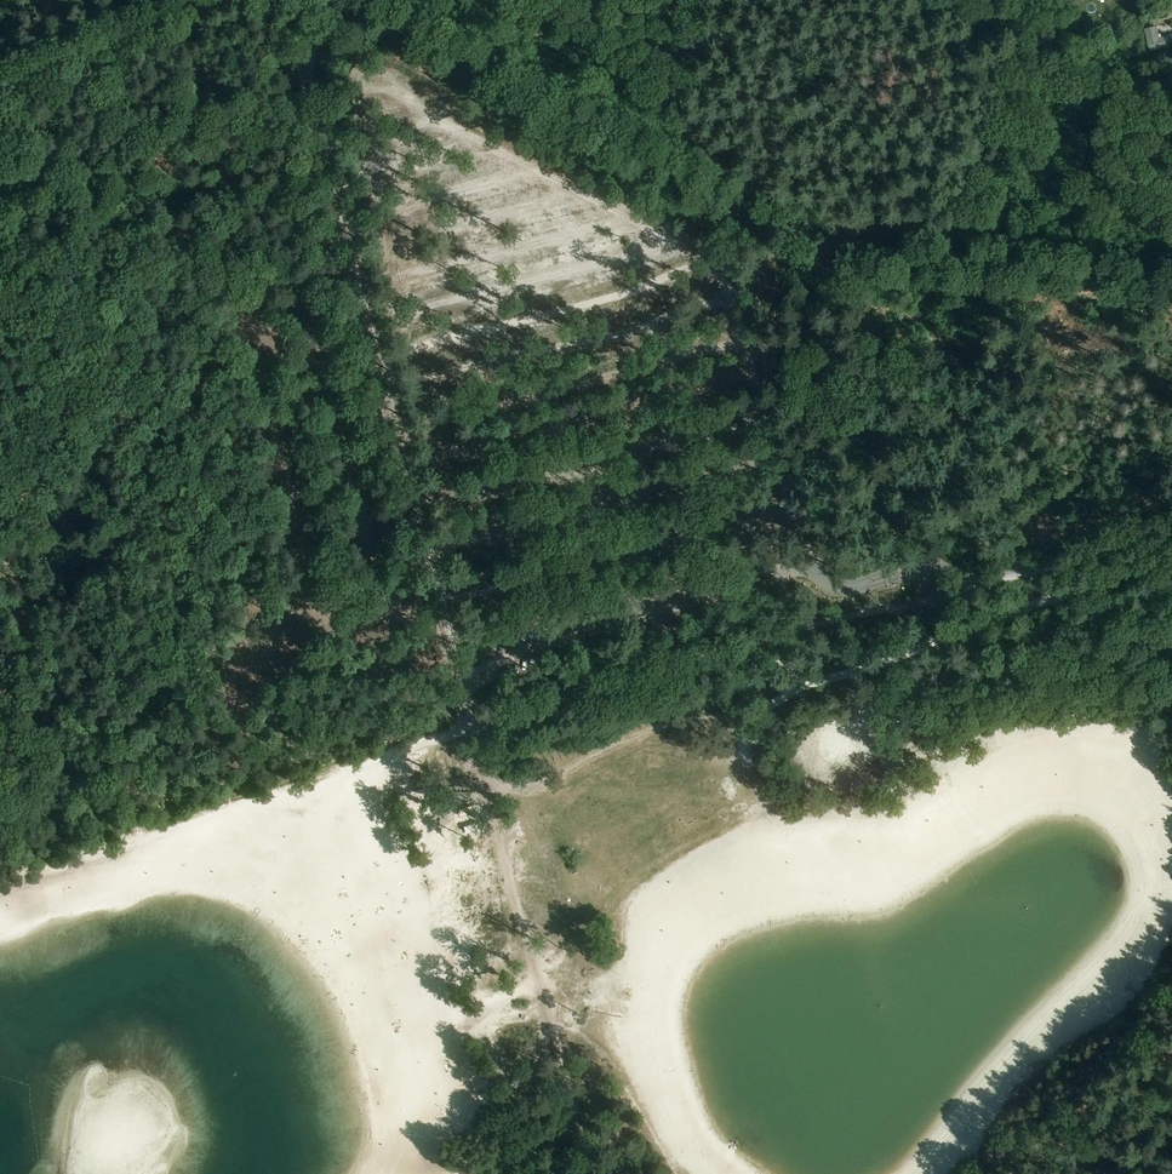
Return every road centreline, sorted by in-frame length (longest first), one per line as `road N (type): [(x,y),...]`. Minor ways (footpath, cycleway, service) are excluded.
road 1 (unclassified): [(351,0),(818,246),(1171,277)]
road 2 (track): [(593,1173),(474,728)]

